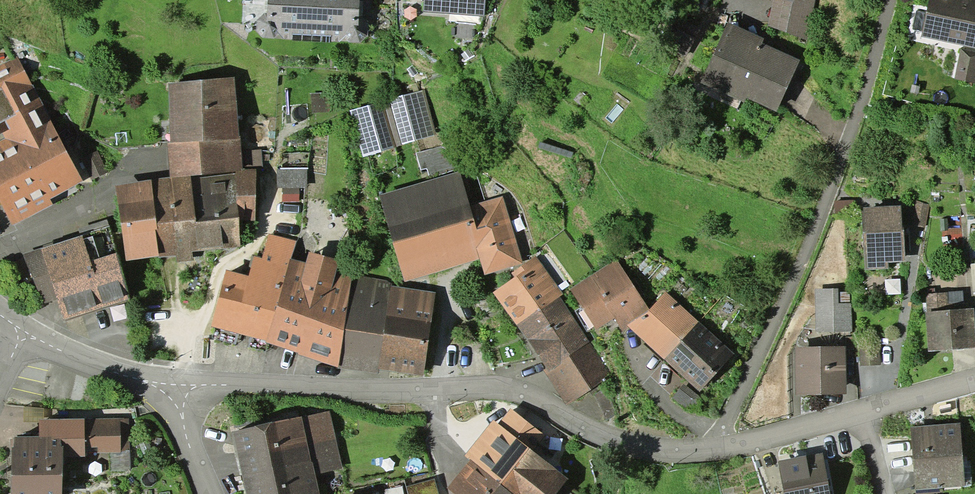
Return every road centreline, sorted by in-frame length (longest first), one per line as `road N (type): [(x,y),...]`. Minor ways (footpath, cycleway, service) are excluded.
road 1 (residential): [(717,451),(616,443),(522,395),(168,391)]
road 2 (residential): [(717,451),(811,249),(878,70),(894,0)]
road 3 (residential): [(974,381),(717,451)]
road 4 (residential): [(22,332),(168,391)]

